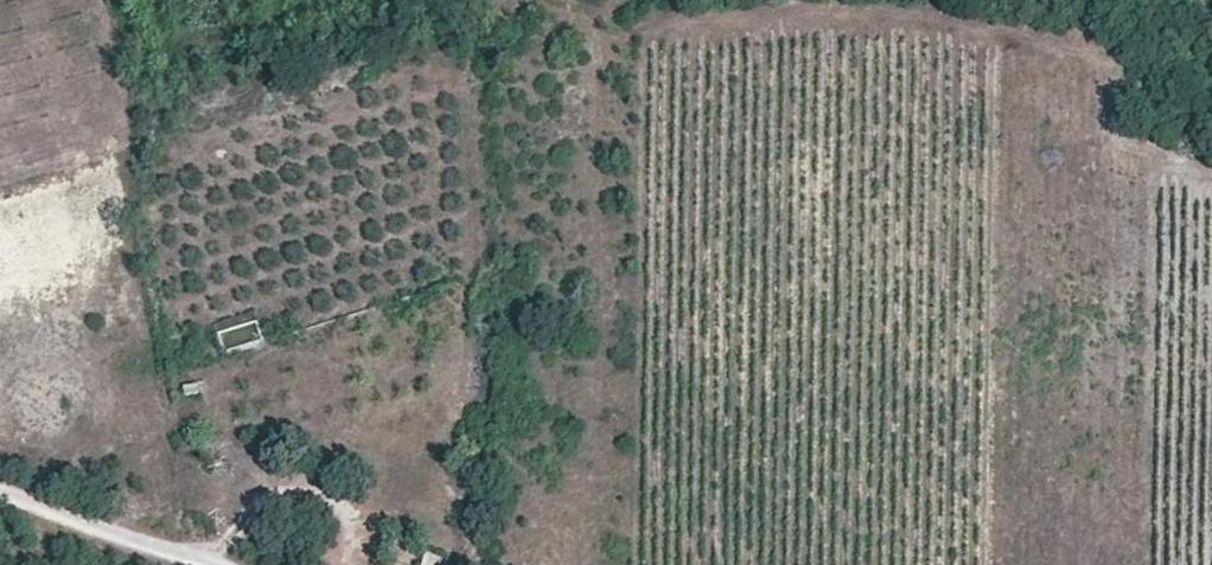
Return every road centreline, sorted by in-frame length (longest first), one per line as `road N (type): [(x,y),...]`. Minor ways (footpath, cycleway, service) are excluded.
road 1 (track): [(0,504),(194,564)]

